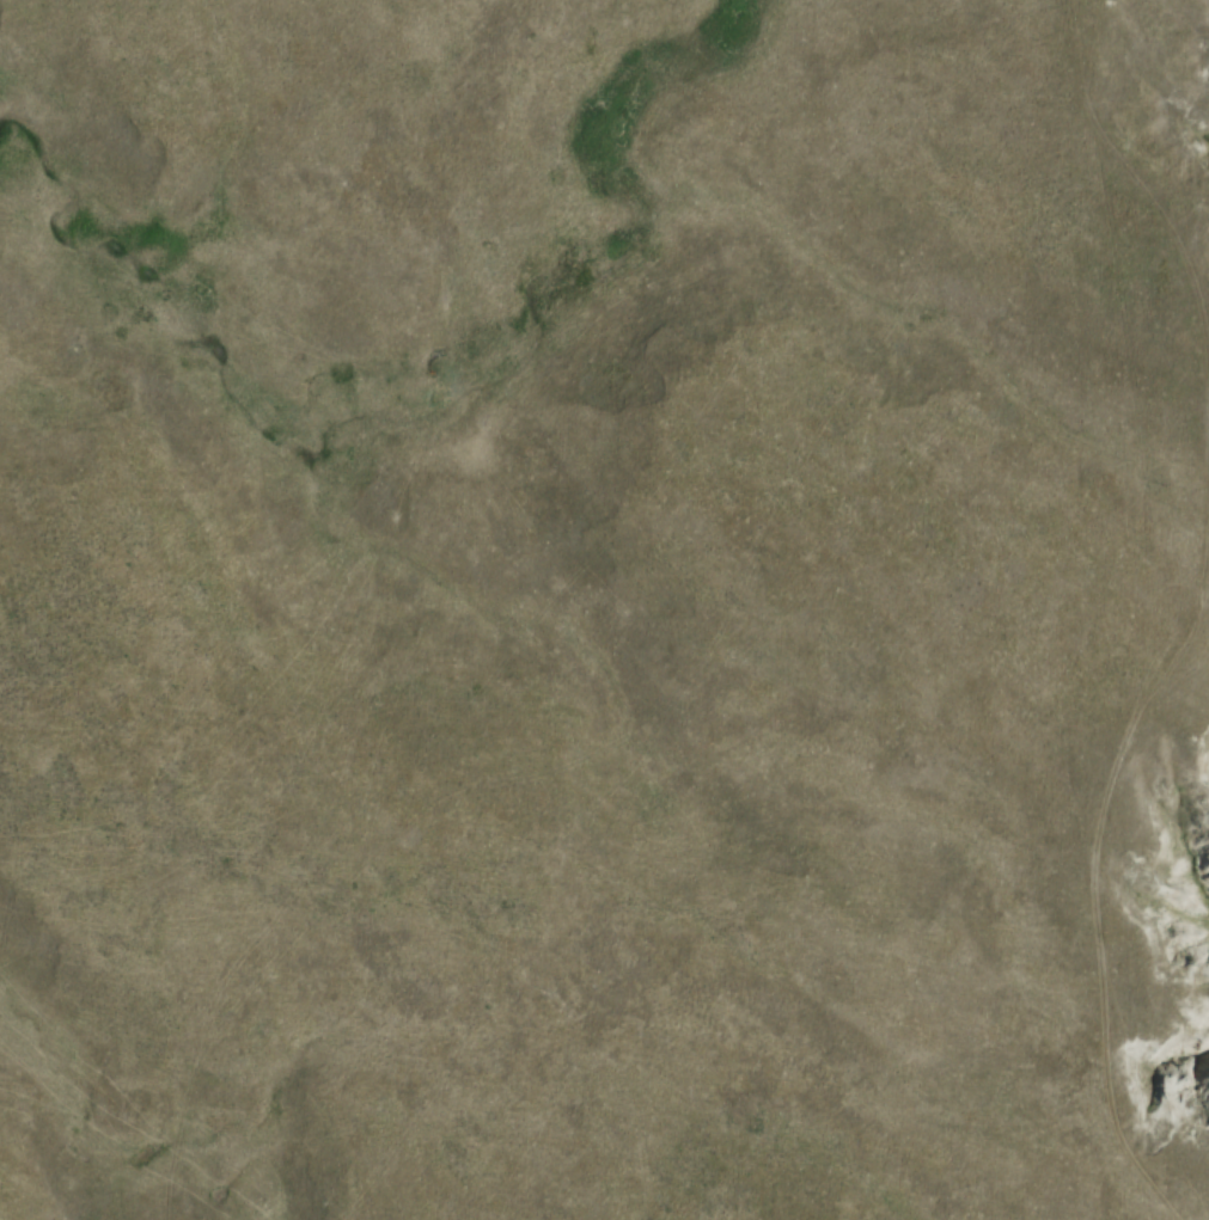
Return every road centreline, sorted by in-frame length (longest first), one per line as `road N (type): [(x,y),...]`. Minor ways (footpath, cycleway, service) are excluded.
road 1 (track): [(1169,1219),(1103,1115),(1085,850),(1195,589),(1202,299),(1064,75),(1053,0)]

